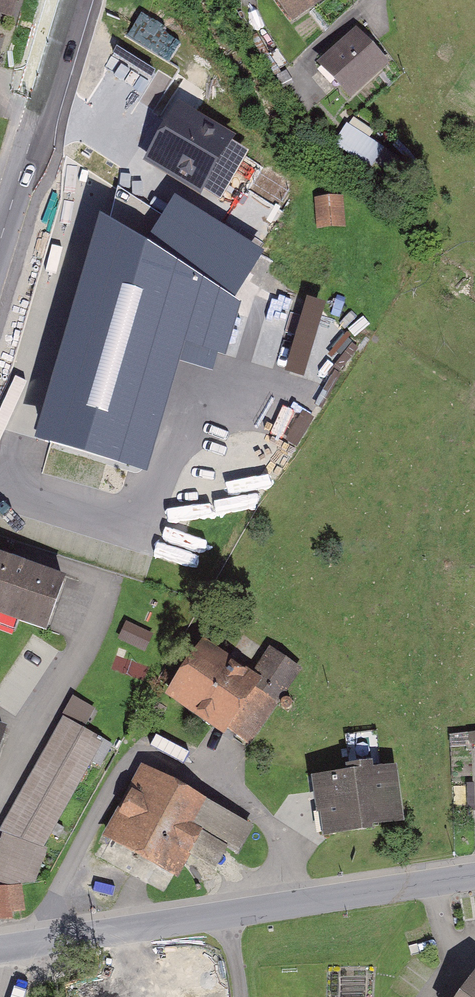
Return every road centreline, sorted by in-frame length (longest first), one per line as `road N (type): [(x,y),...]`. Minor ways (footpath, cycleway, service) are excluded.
road 1 (track): [(37,117),(237,224),(368,334),(474,406)]
road 2 (tertiary): [(0,951),(474,877)]
road 3 (primary): [(73,0),(0,239)]

